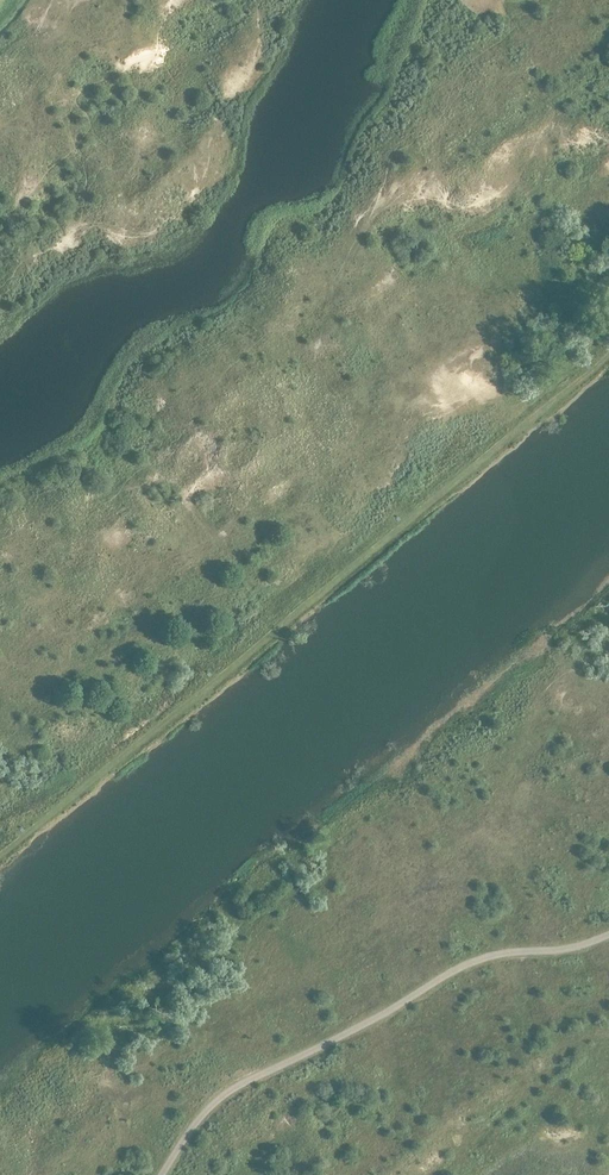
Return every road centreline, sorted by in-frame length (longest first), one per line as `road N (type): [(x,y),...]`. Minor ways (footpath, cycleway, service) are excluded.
road 1 (track): [(608,933),(467,964),(237,1086),(193,1126),(162,1174)]

